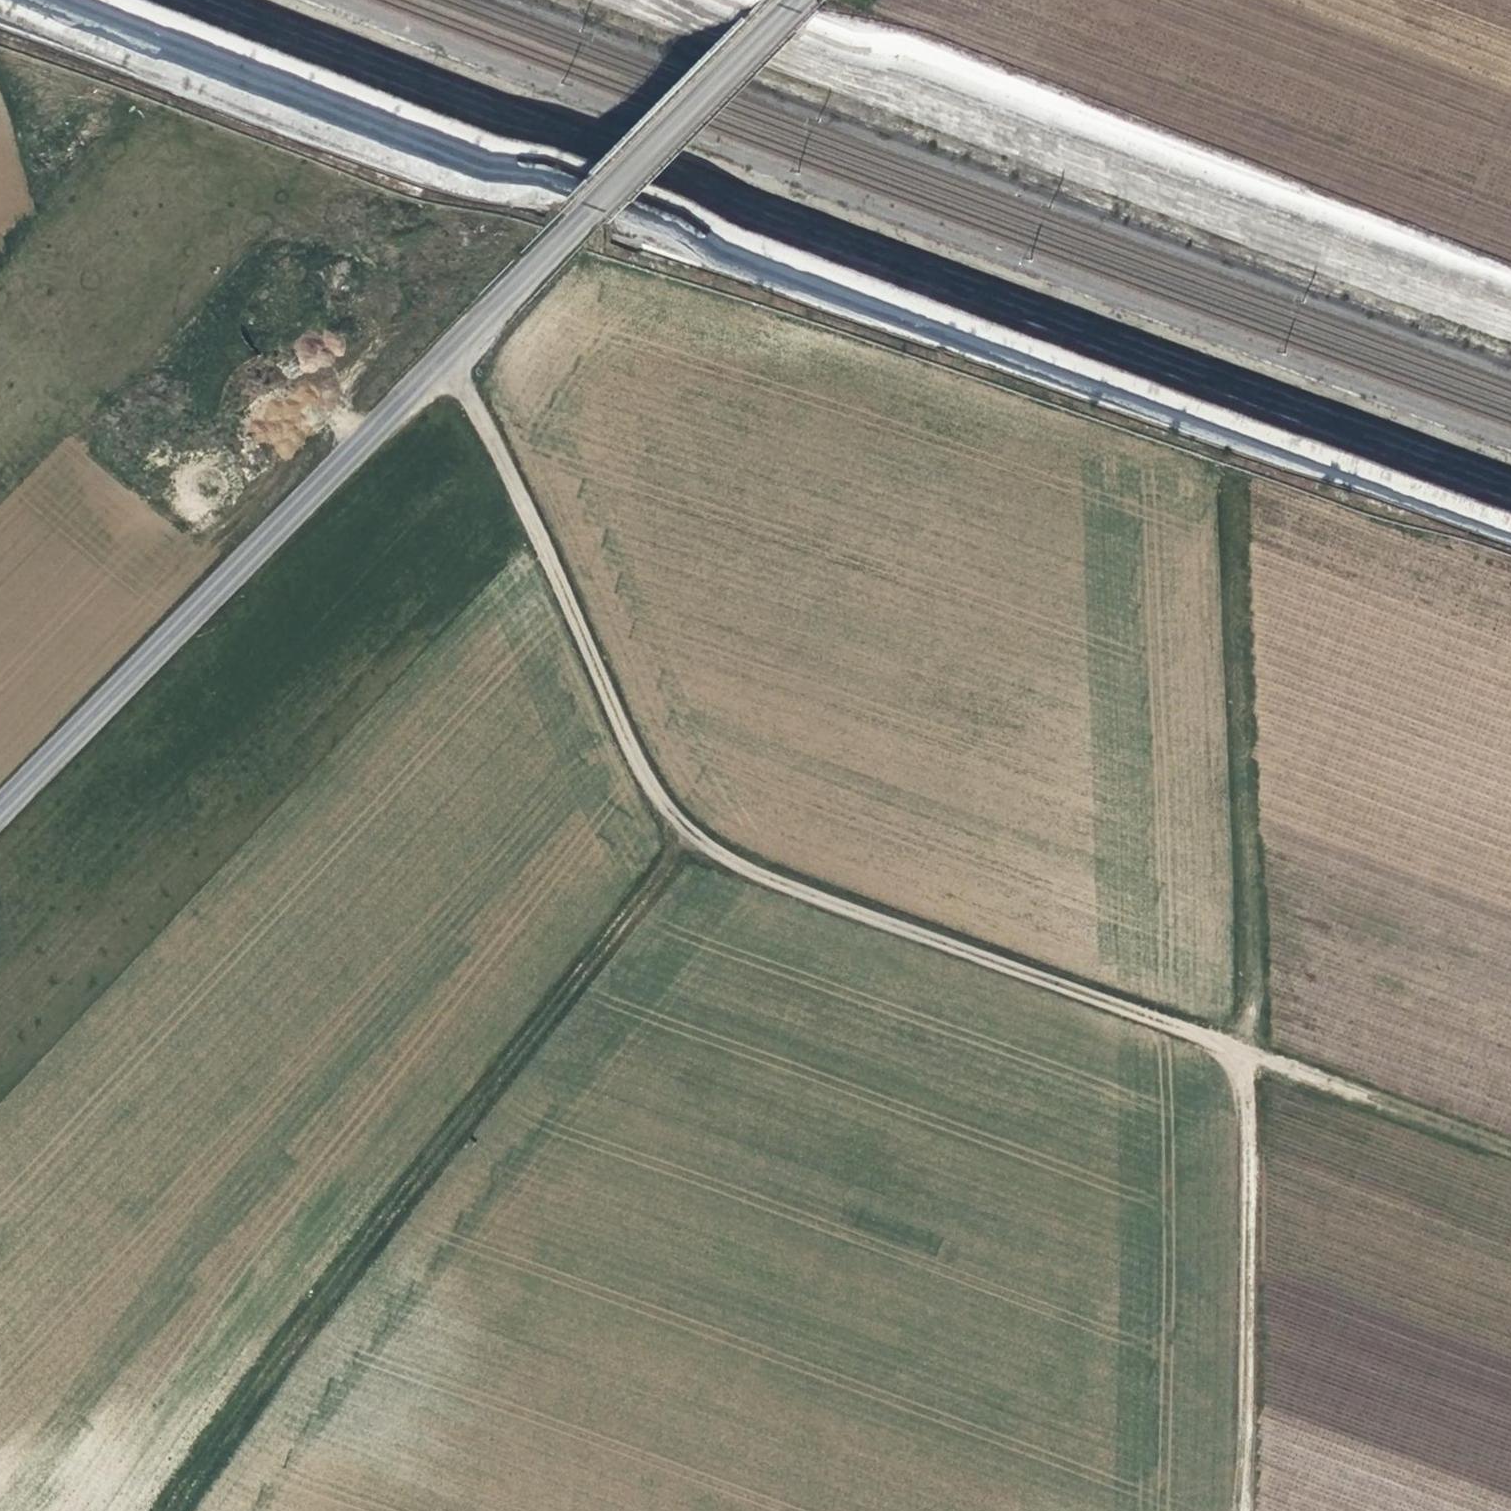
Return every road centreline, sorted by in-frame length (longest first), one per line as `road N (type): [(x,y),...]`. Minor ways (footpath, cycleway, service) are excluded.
road 1 (track): [(1510,1153),(675,834),(190,1510)]
road 2 (tertiary): [(0,803),(797,0)]
road 3 (track): [(675,834),(452,348)]
road 4 (track): [(1222,1047),(1236,1068),(1245,1133),(1238,1510)]

